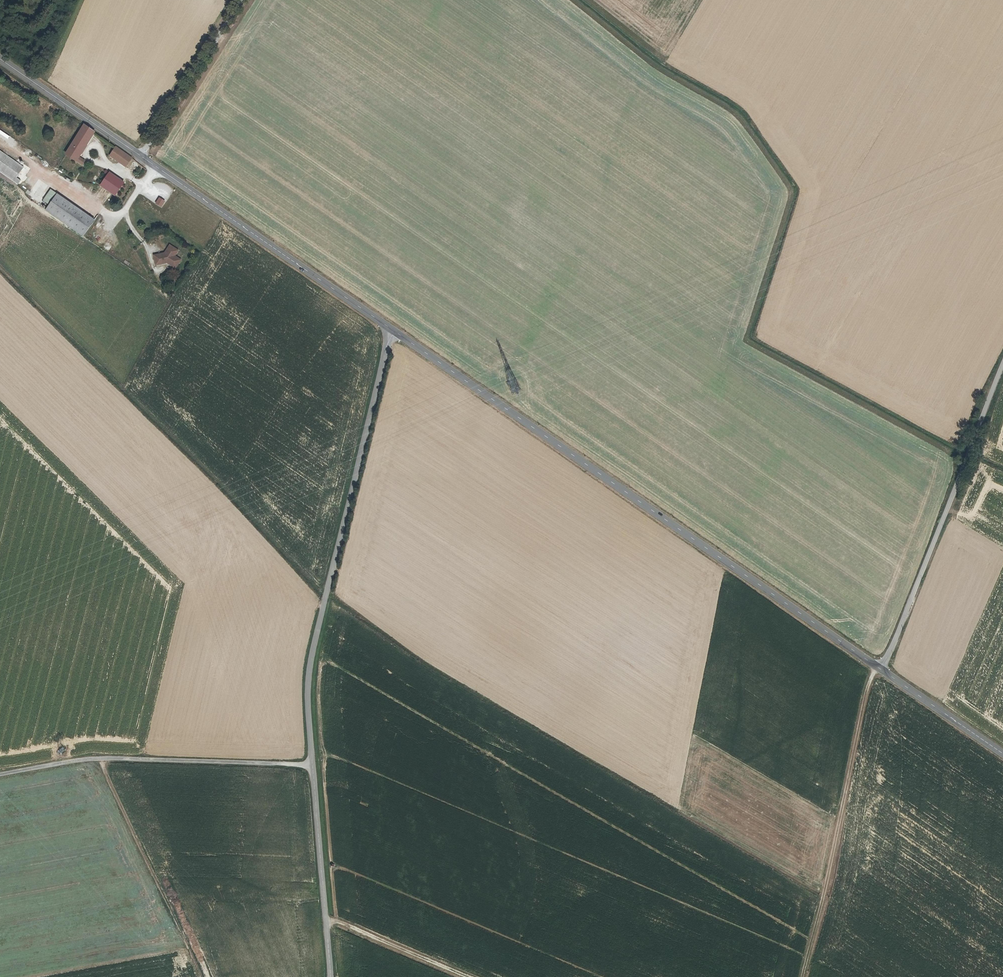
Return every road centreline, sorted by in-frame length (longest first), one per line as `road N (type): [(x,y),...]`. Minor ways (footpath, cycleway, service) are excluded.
road 1 (tertiary): [(391,329),(881,669)]
road 2 (unclassified): [(309,766),(308,664),(391,329)]
road 3 (unclassified): [(881,669),(1002,362)]
road 4 (track): [(801,976),(864,692),(881,669)]
road 5 (unclassified): [(0,774),(104,759),(309,766)]
road 6 (tertiary): [(145,160),(391,329)]
road 7 (unclassified): [(330,976),(309,766)]
road 8 (unclassified): [(245,0),(145,160)]
road 9 (tertiary): [(0,59),(145,160)]
road 10 (tertiary): [(881,669),(1002,756)]
road 11 (track): [(326,926),(460,976)]

